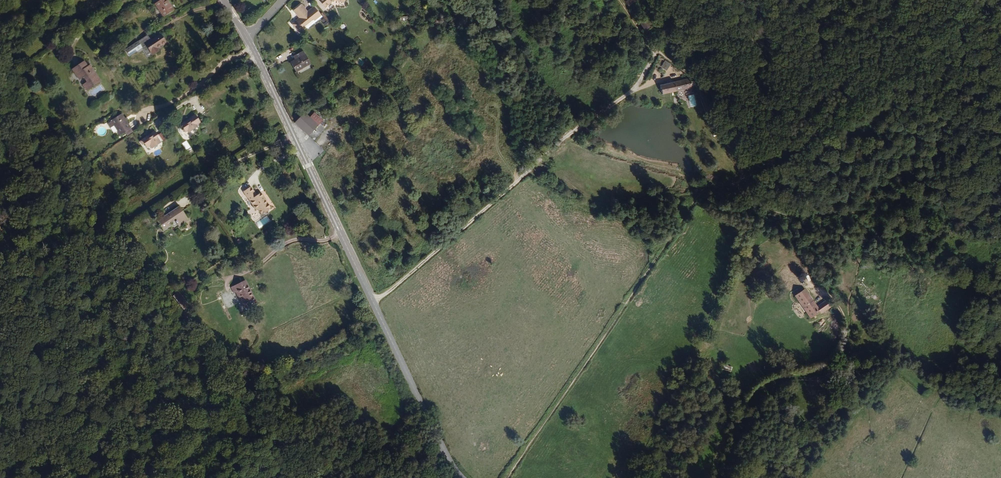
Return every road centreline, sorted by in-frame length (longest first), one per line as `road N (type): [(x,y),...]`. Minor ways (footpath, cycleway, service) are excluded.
road 1 (secondary): [(461,477),(246,36)]
road 2 (track): [(701,195),(506,477)]
road 3 (track): [(706,477),(749,397),(842,355),(848,323),(837,303)]
road 4 (track): [(741,183),(700,82),(658,52),(619,0)]
road 5 (track): [(375,302),(530,171)]
road 6 (track): [(530,171),(601,209),(701,195)]
road 7 (track): [(530,171),(636,89),(658,52)]

